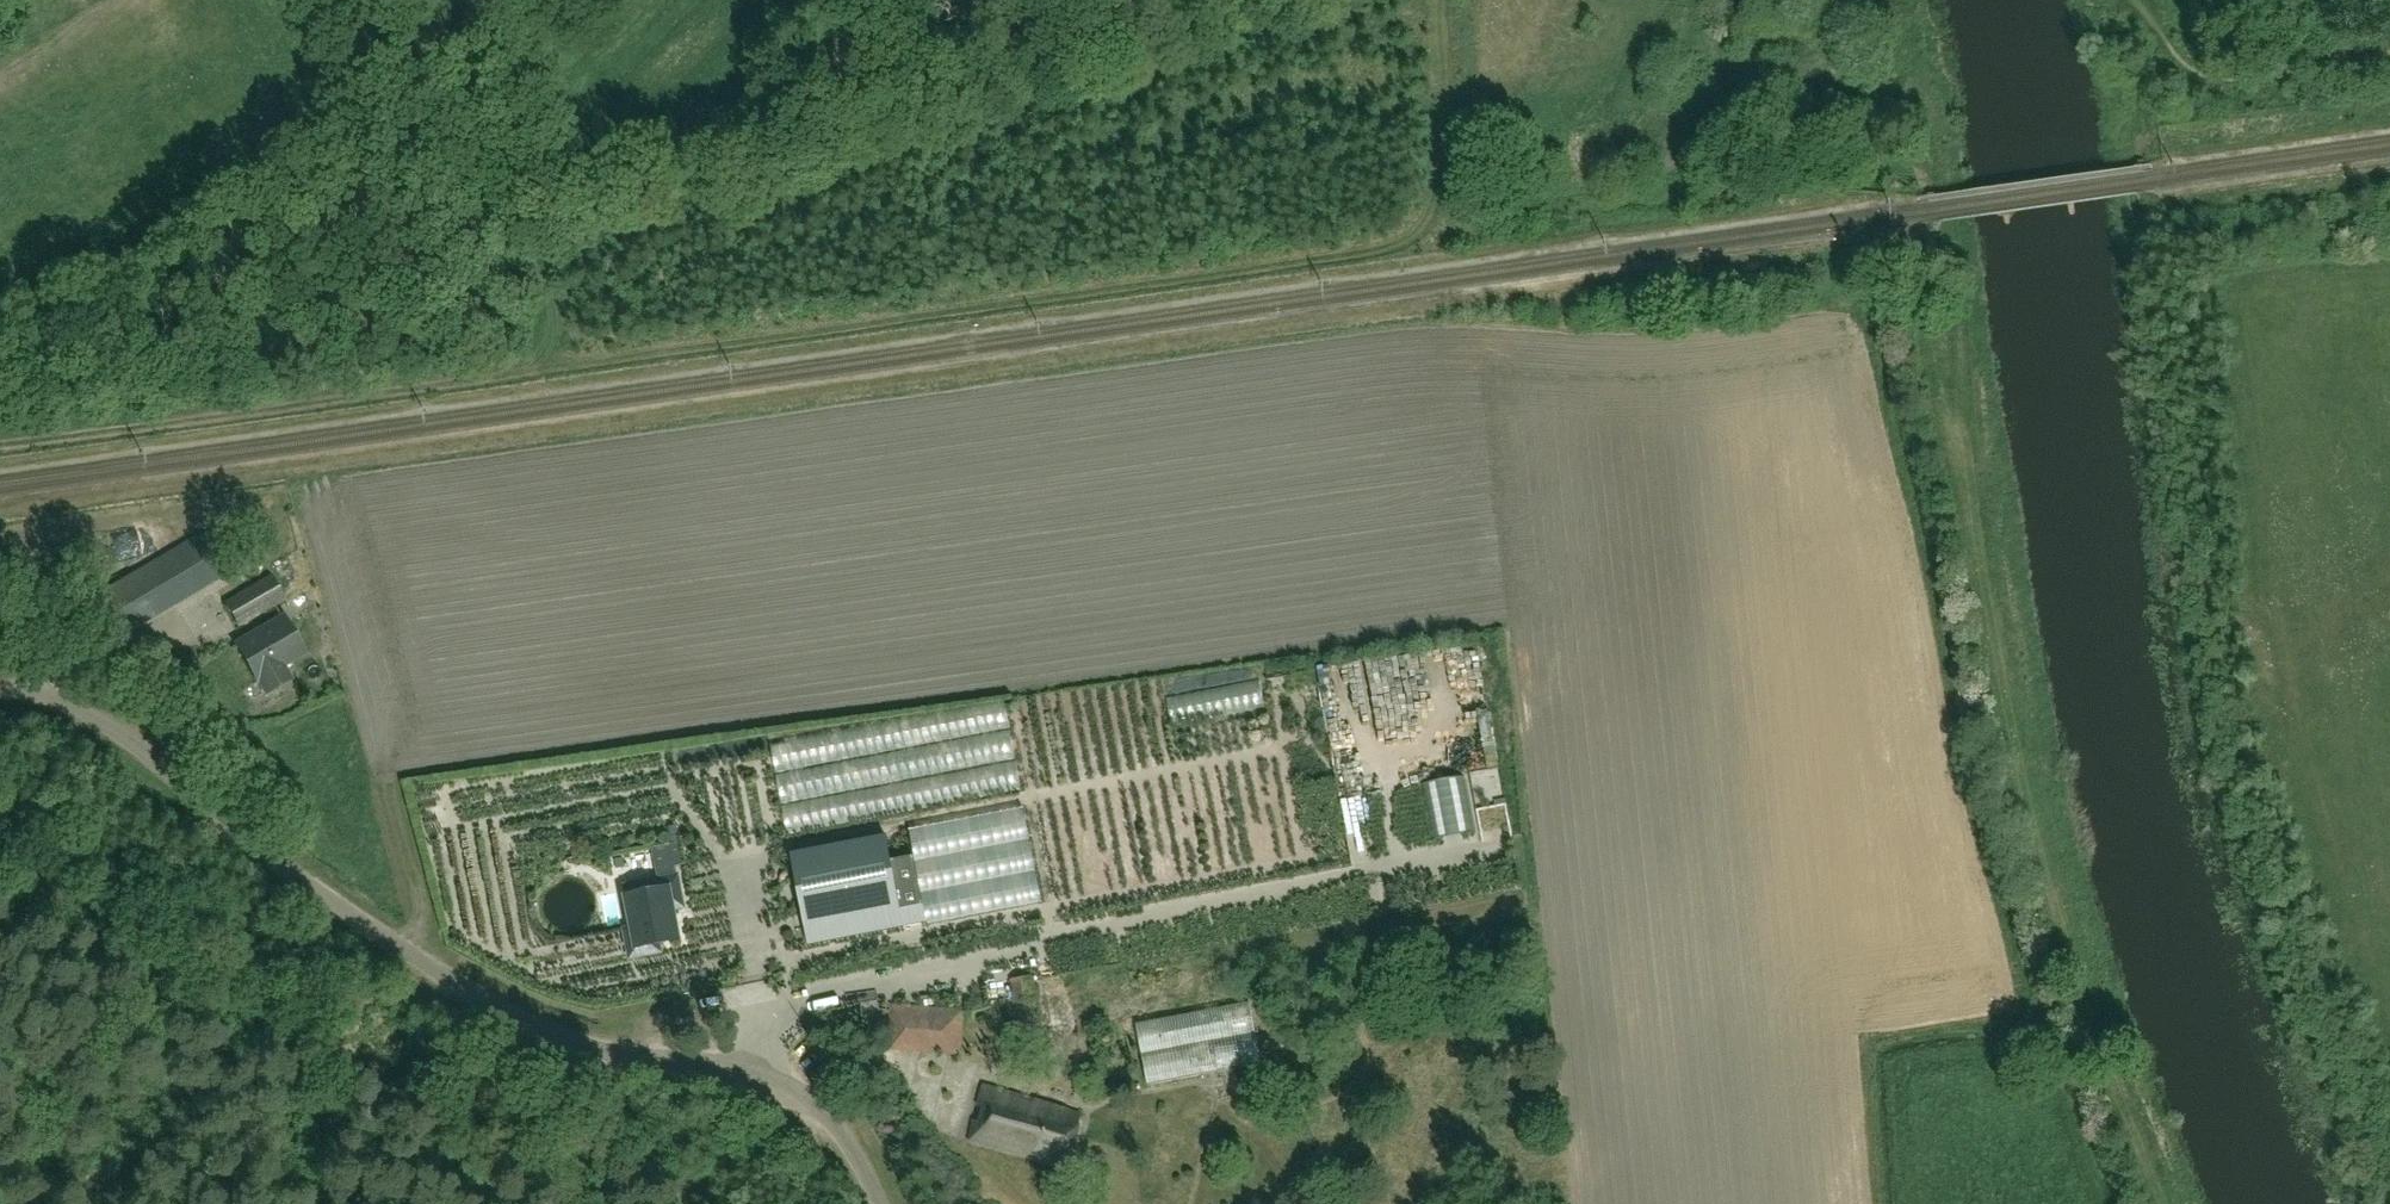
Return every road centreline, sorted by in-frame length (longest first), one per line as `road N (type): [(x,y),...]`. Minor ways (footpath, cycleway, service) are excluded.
road 1 (unclassified): [(879,1203),(832,1122),(777,1080),(606,1055),(538,1032),(407,956),(95,720),(64,702),(0,686)]

